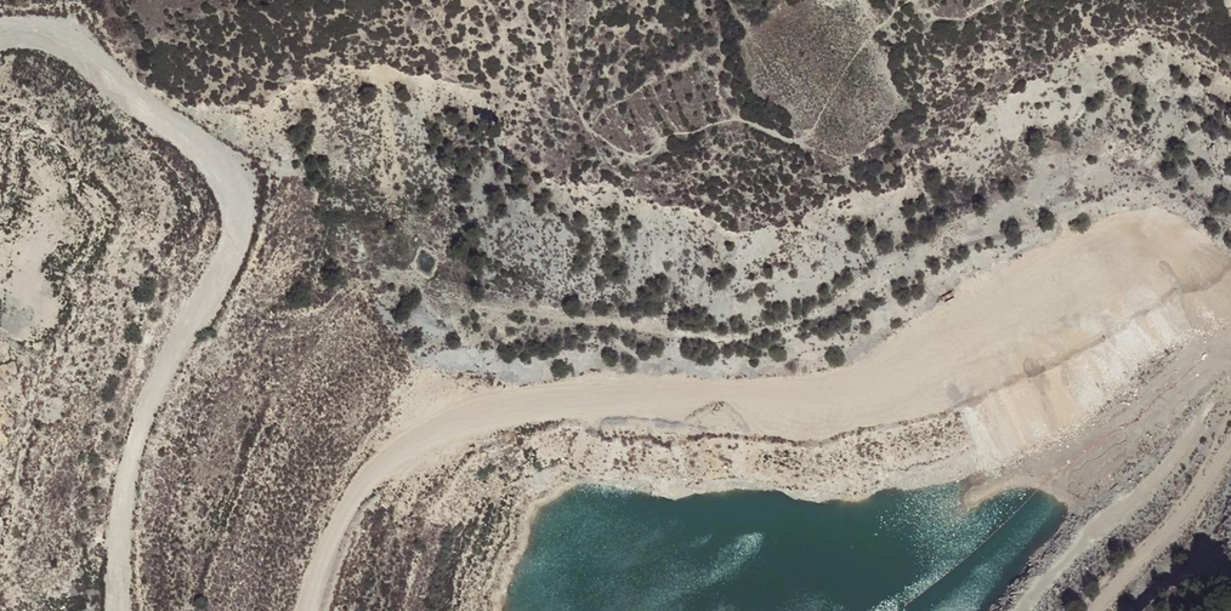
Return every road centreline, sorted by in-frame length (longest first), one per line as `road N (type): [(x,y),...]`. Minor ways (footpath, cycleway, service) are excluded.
road 1 (track): [(116,610),(125,479),(160,381),(224,277),(245,220),(222,168),(177,121),(51,22),(0,21)]
road 2 (track): [(312,610),(355,494),(428,428),(510,406),(672,403),(833,387)]
road 3 (track): [(1230,338),(1170,305),(1123,311),(927,385),(833,387)]
road 4 (track): [(1103,610),(1230,452)]

